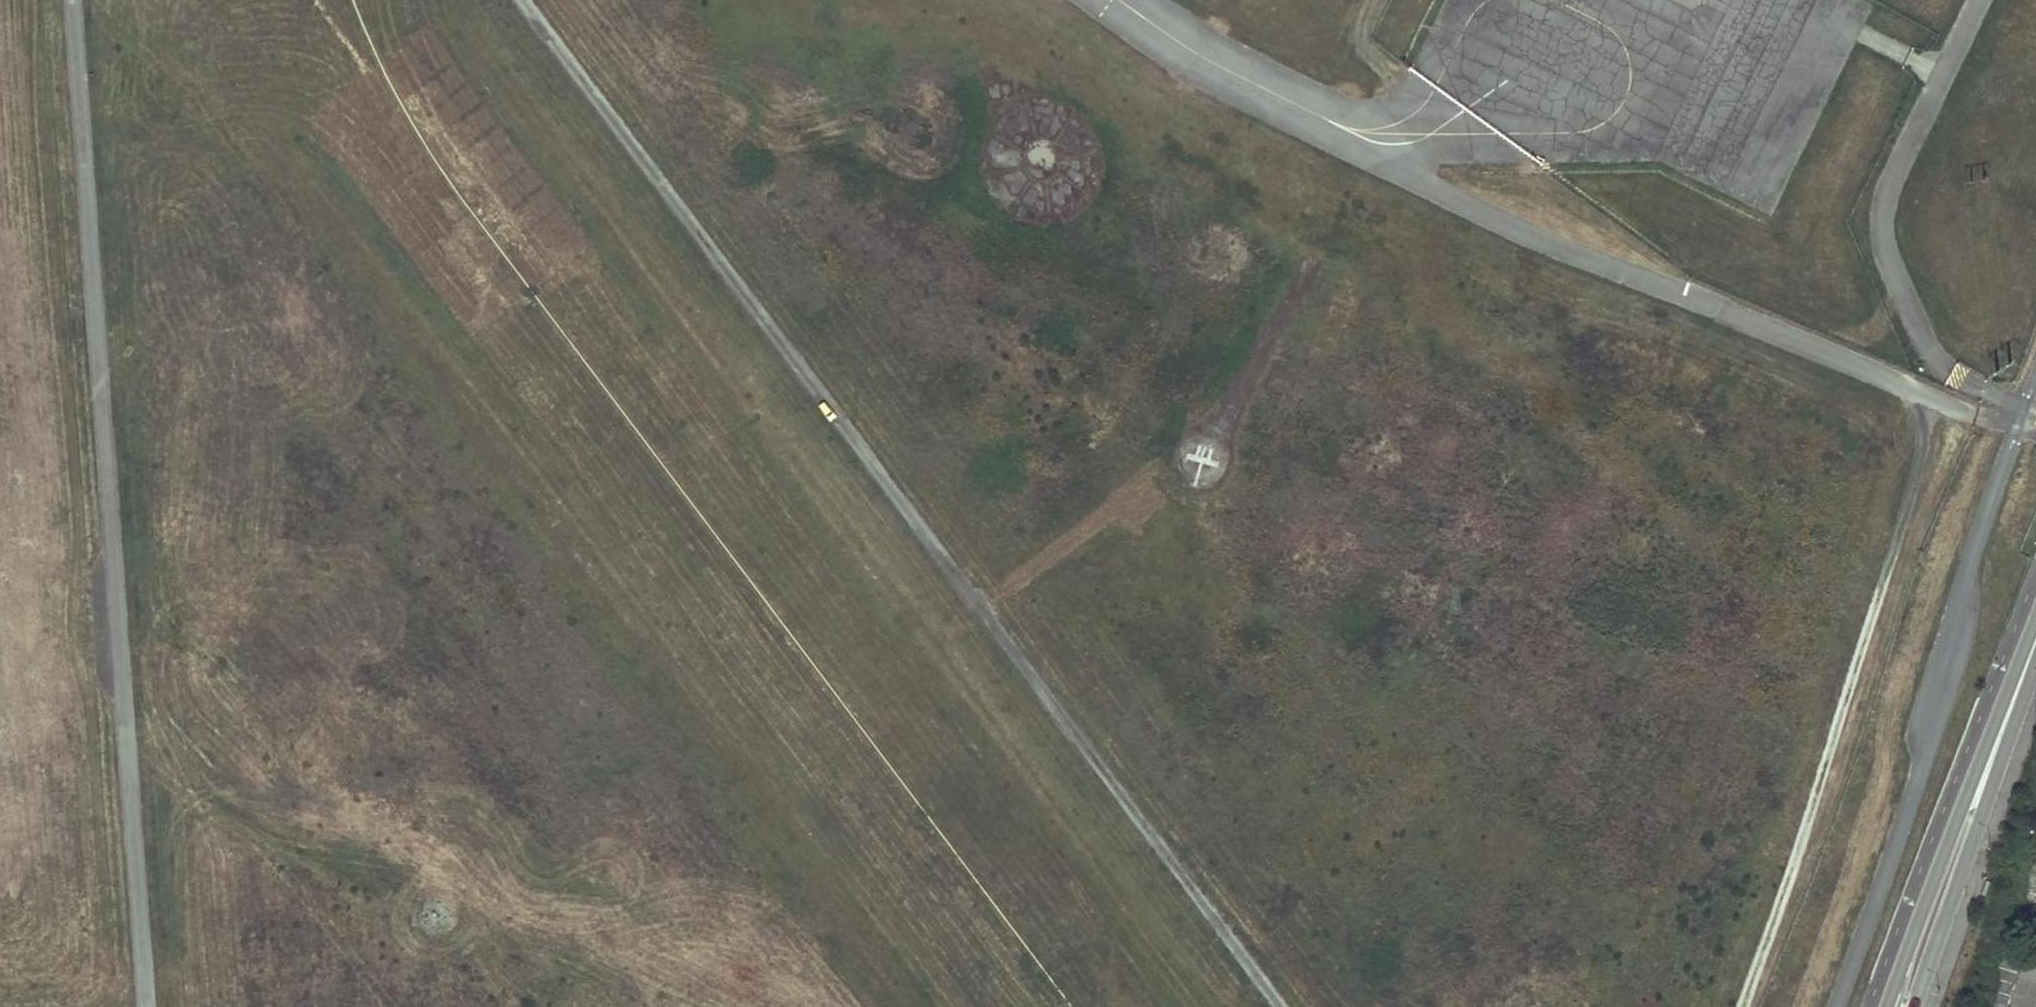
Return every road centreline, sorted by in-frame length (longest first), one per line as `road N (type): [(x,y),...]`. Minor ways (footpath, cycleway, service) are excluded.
road 1 (tertiary): [(2035,645),(1902,1006)]

